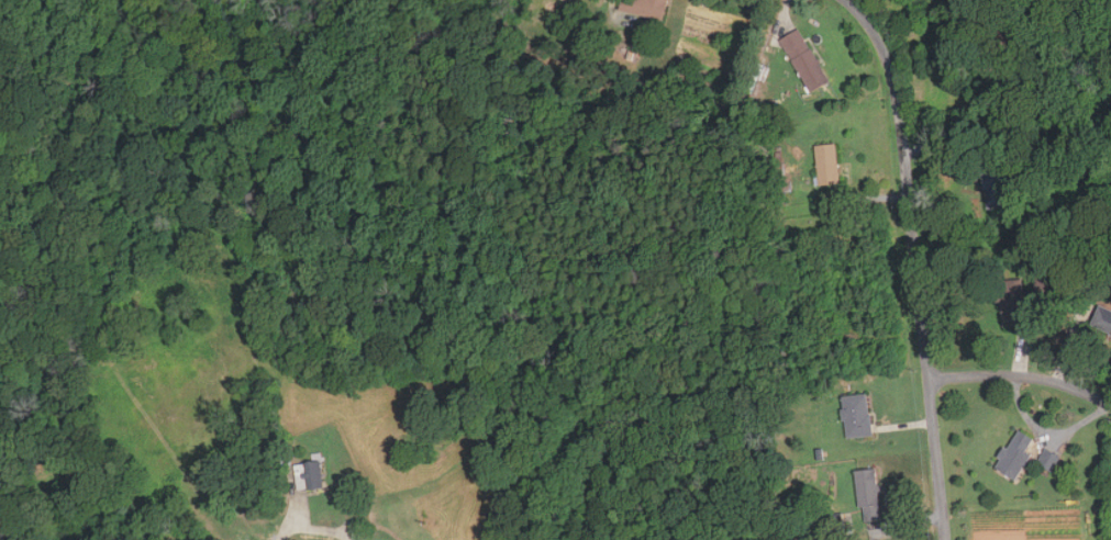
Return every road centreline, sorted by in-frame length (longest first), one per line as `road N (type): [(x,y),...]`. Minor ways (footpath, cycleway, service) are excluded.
road 1 (residential): [(945,539),(890,80),(881,49),(849,0)]
road 2 (residential): [(927,380),(1063,382),(1110,406)]

